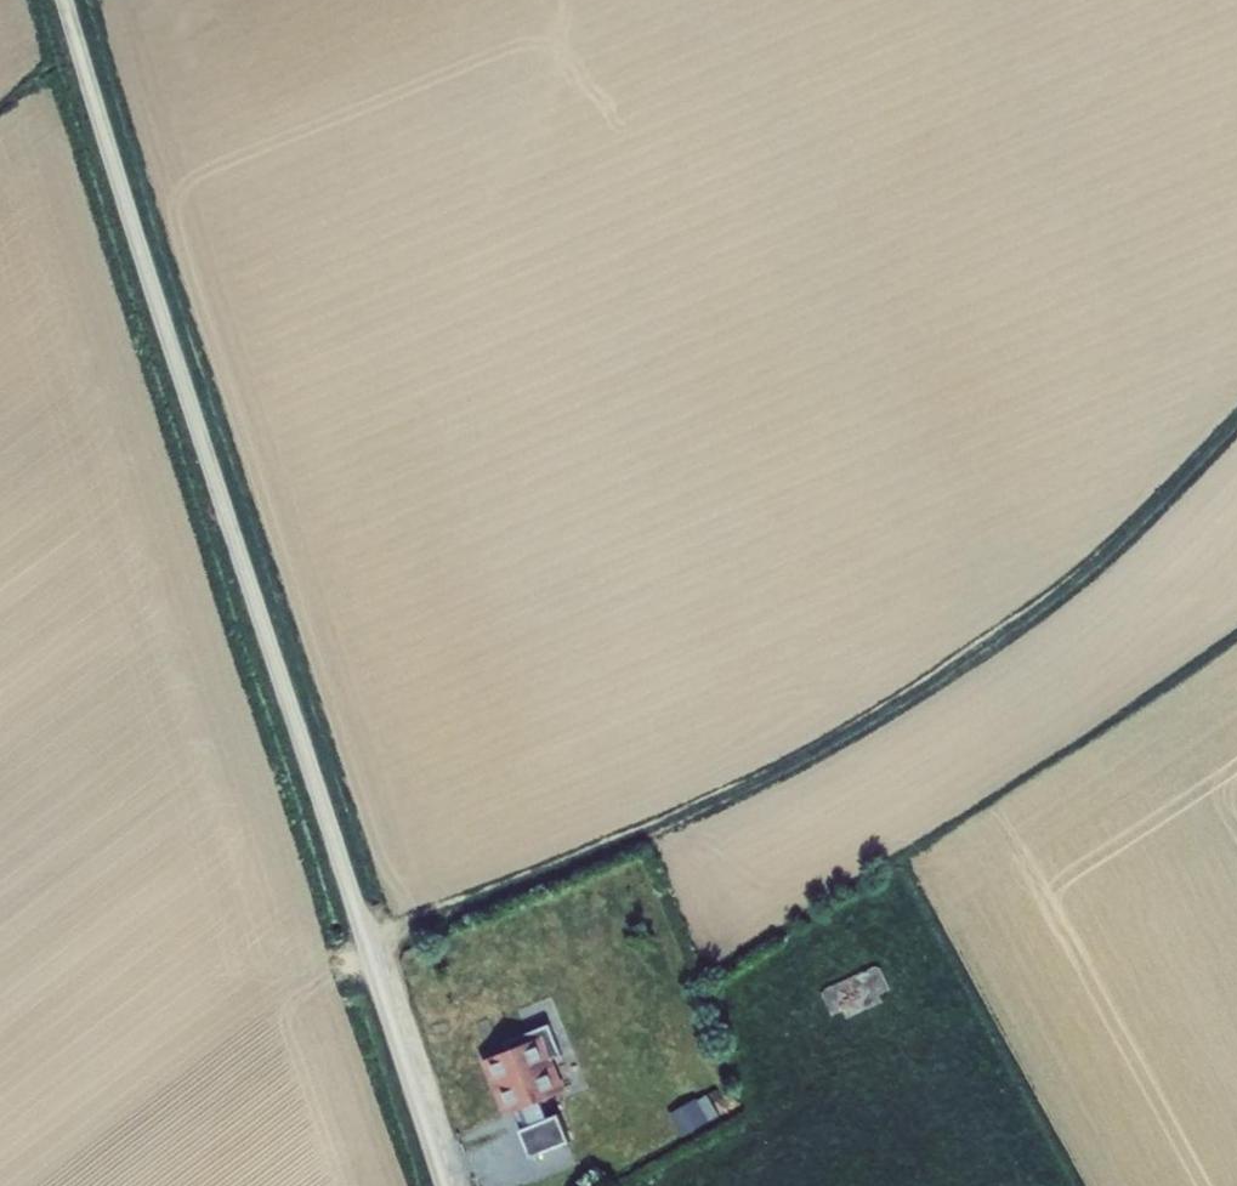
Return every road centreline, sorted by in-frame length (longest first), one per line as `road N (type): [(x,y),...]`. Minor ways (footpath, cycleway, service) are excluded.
road 1 (unclassified): [(64,0),(447,1185)]

